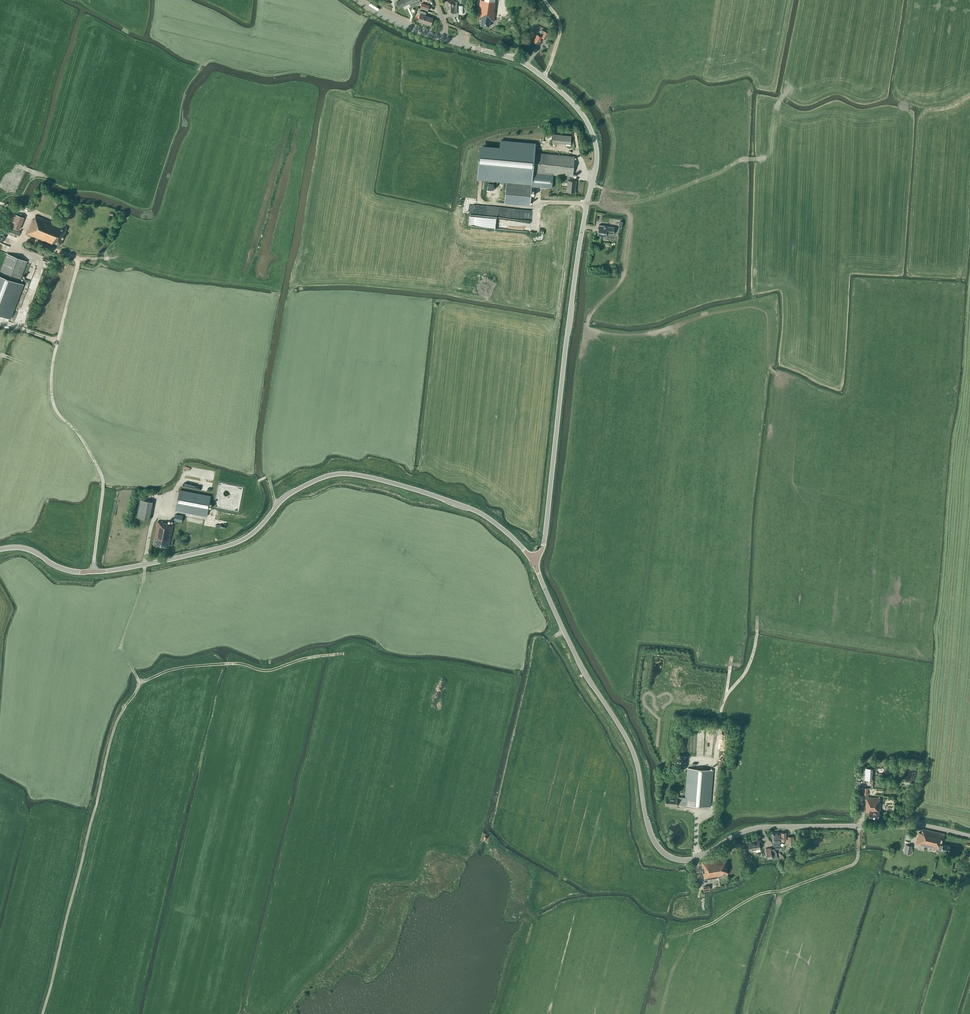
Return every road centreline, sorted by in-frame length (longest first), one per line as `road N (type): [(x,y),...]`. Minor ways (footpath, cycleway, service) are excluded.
road 1 (tertiary): [(969,836),(919,826),(763,827),(688,860),(667,856),(647,827),(631,747),(574,652),(532,559)]
road 2 (tertiary): [(532,559),(544,543),(596,148),(578,109),(529,67),(443,39)]
road 3 (tertiary): [(92,571),(232,544),(287,495),(341,473),(476,511),(532,559)]
road 4 (track): [(43,1013),(110,739),(138,688),(121,646),(145,564)]
road 5 (unclassified): [(3,204),(29,215),(23,235),(80,258),(52,394),(103,474),(92,571)]
road 6 (track): [(139,684),(171,670),(239,664),(268,671),(344,654)]
road 7 (track): [(857,826),(849,867),(752,897),(695,930)]
road 8 (track): [(716,766),(722,707),(753,656),(757,618)]

